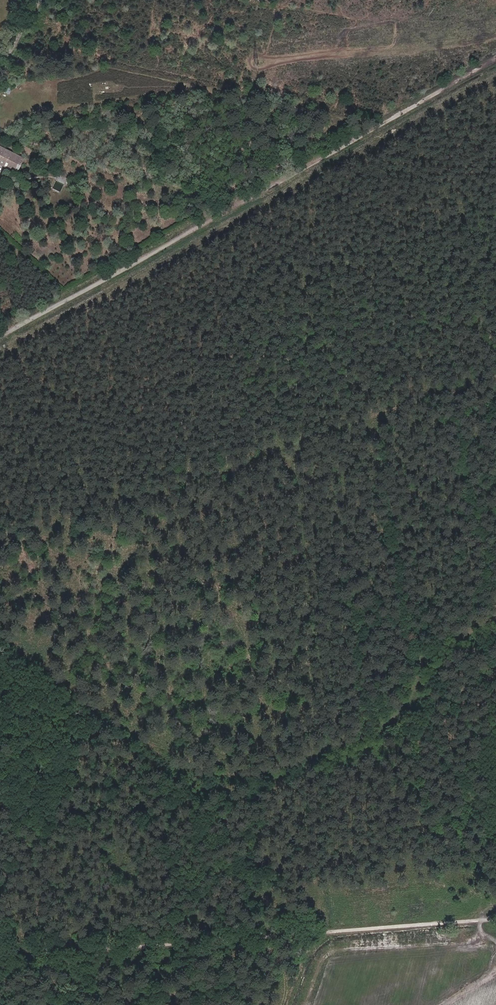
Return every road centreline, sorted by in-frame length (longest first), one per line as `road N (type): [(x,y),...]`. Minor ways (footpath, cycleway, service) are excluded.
road 1 (track): [(495,67),(189,242),(0,338)]
road 2 (track): [(495,920),(0,958)]

